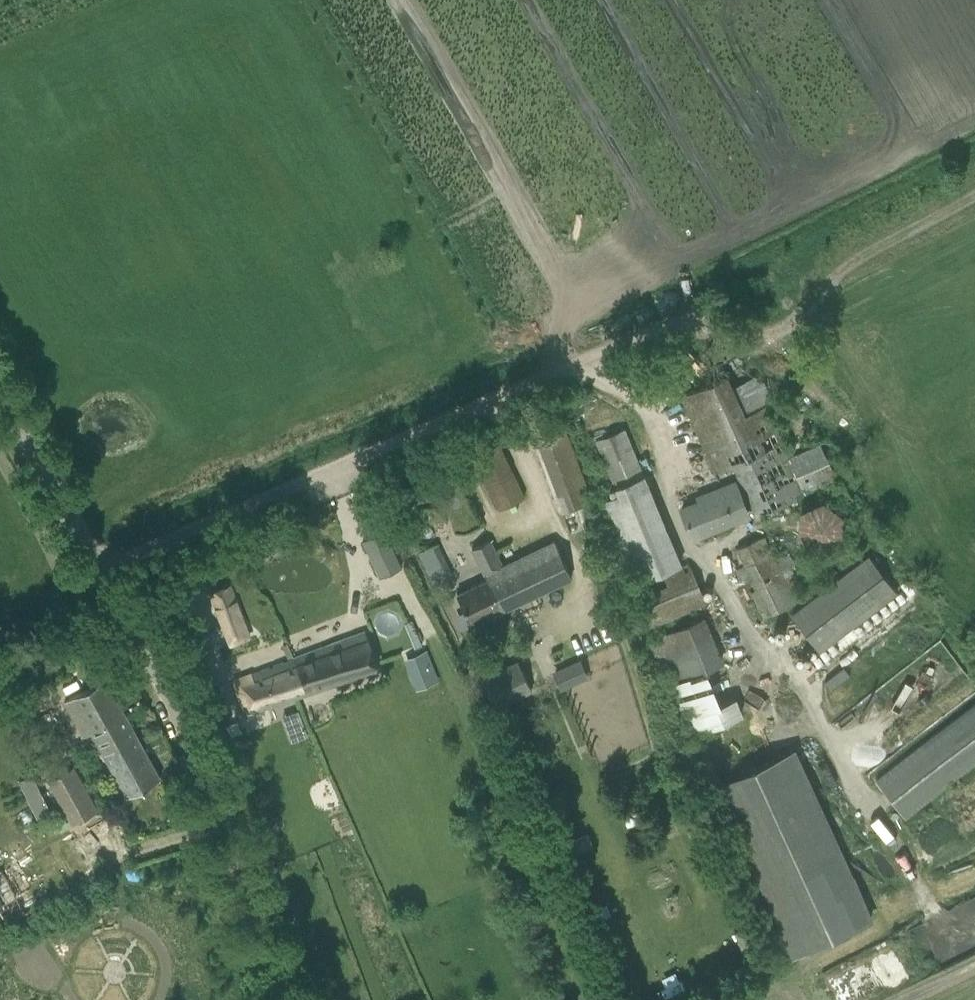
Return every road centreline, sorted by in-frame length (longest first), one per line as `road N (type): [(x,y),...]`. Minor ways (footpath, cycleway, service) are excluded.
road 1 (residential): [(99,571),(653,329),(703,329),(806,383)]
road 2 (unclassified): [(283,999),(213,797),(99,571)]
road 3 (unclassified): [(99,571),(0,400)]

